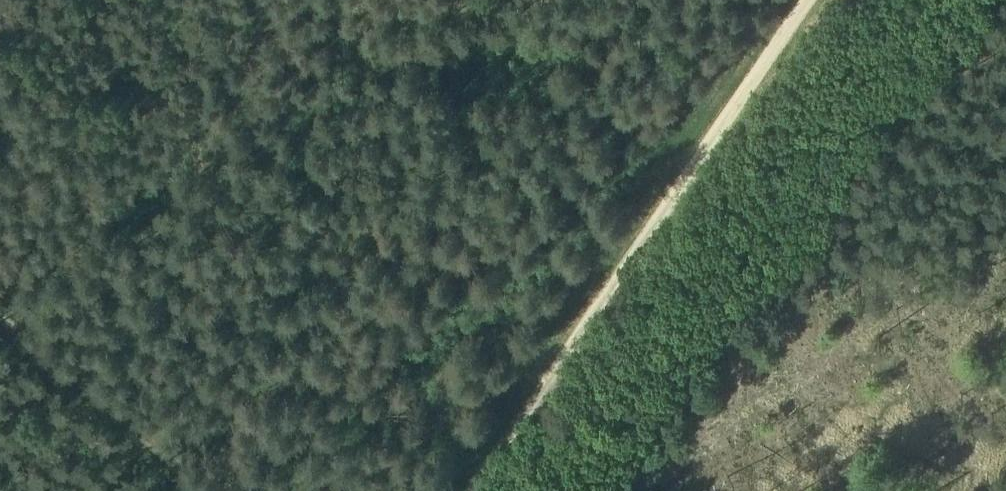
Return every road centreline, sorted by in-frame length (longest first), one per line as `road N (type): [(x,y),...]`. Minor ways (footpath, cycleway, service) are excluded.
road 1 (track): [(110,490),(758,29),(801,16)]
road 2 (track): [(478,490),(812,0)]
road 3 (track): [(0,298),(249,490)]

